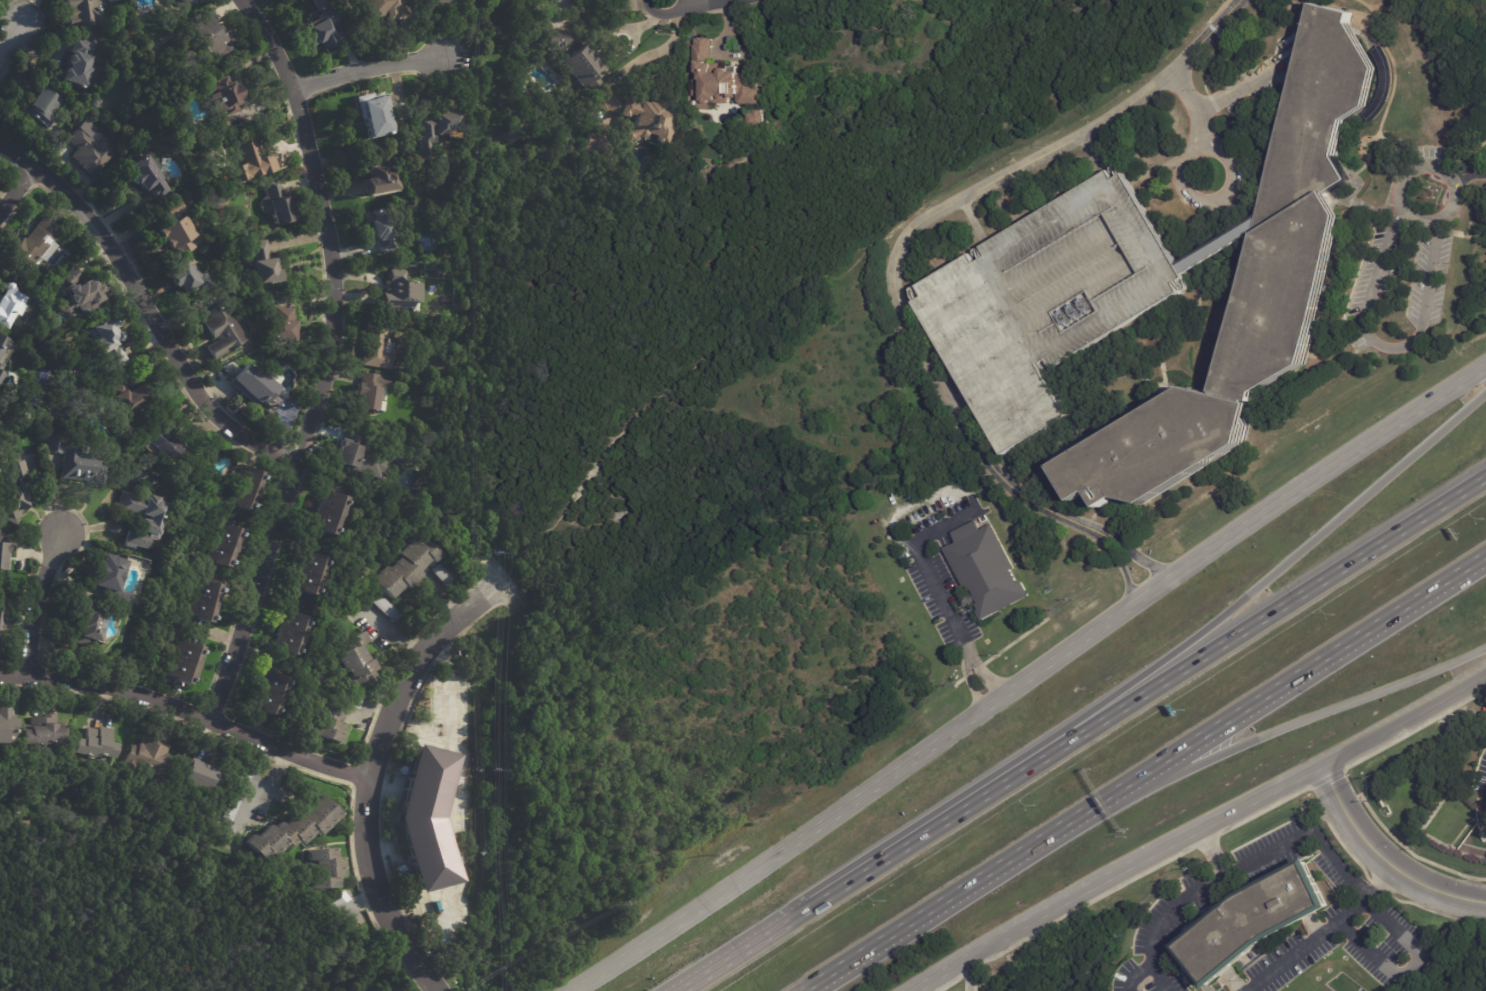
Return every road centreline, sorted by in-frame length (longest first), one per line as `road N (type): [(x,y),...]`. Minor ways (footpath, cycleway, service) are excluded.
road 1 (secondary): [(1485,367),(576,990)]
road 2 (residential): [(243,0),(282,62),(306,128),(337,291),(326,378),(211,717)]
road 3 (motorway): [(1485,392),(1234,609),(1090,712),(1035,764)]
road 4 (motorway): [(1485,476),(1035,764)]
road 5 (residential): [(505,580),(429,645),(400,690),(370,776),(366,839),(374,879),(437,990)]
road 6 (secondary): [(914,990),(1321,765)]
road 7 (residential): [(0,140),(89,215),(214,412),(300,458)]
road 8 (motorway): [(1117,798),(1485,559)]
road 9 (motorway): [(1035,764),(682,990)]
road 10 (motorway): [(1117,798),(1485,645)]
road 11 (residential): [(0,677),(126,689),(370,776)]
road 12 (motorway): [(811,990),(1117,798)]
road 13 (tertiary): [(1485,903),(1402,874),(1361,835),(1321,765)]
road 14 (secondary): [(1321,765),(1485,677)]
road 15 (residential): [(445,58),(344,73),(294,91)]
road 16 (residential): [(63,531),(33,611),(29,677)]

